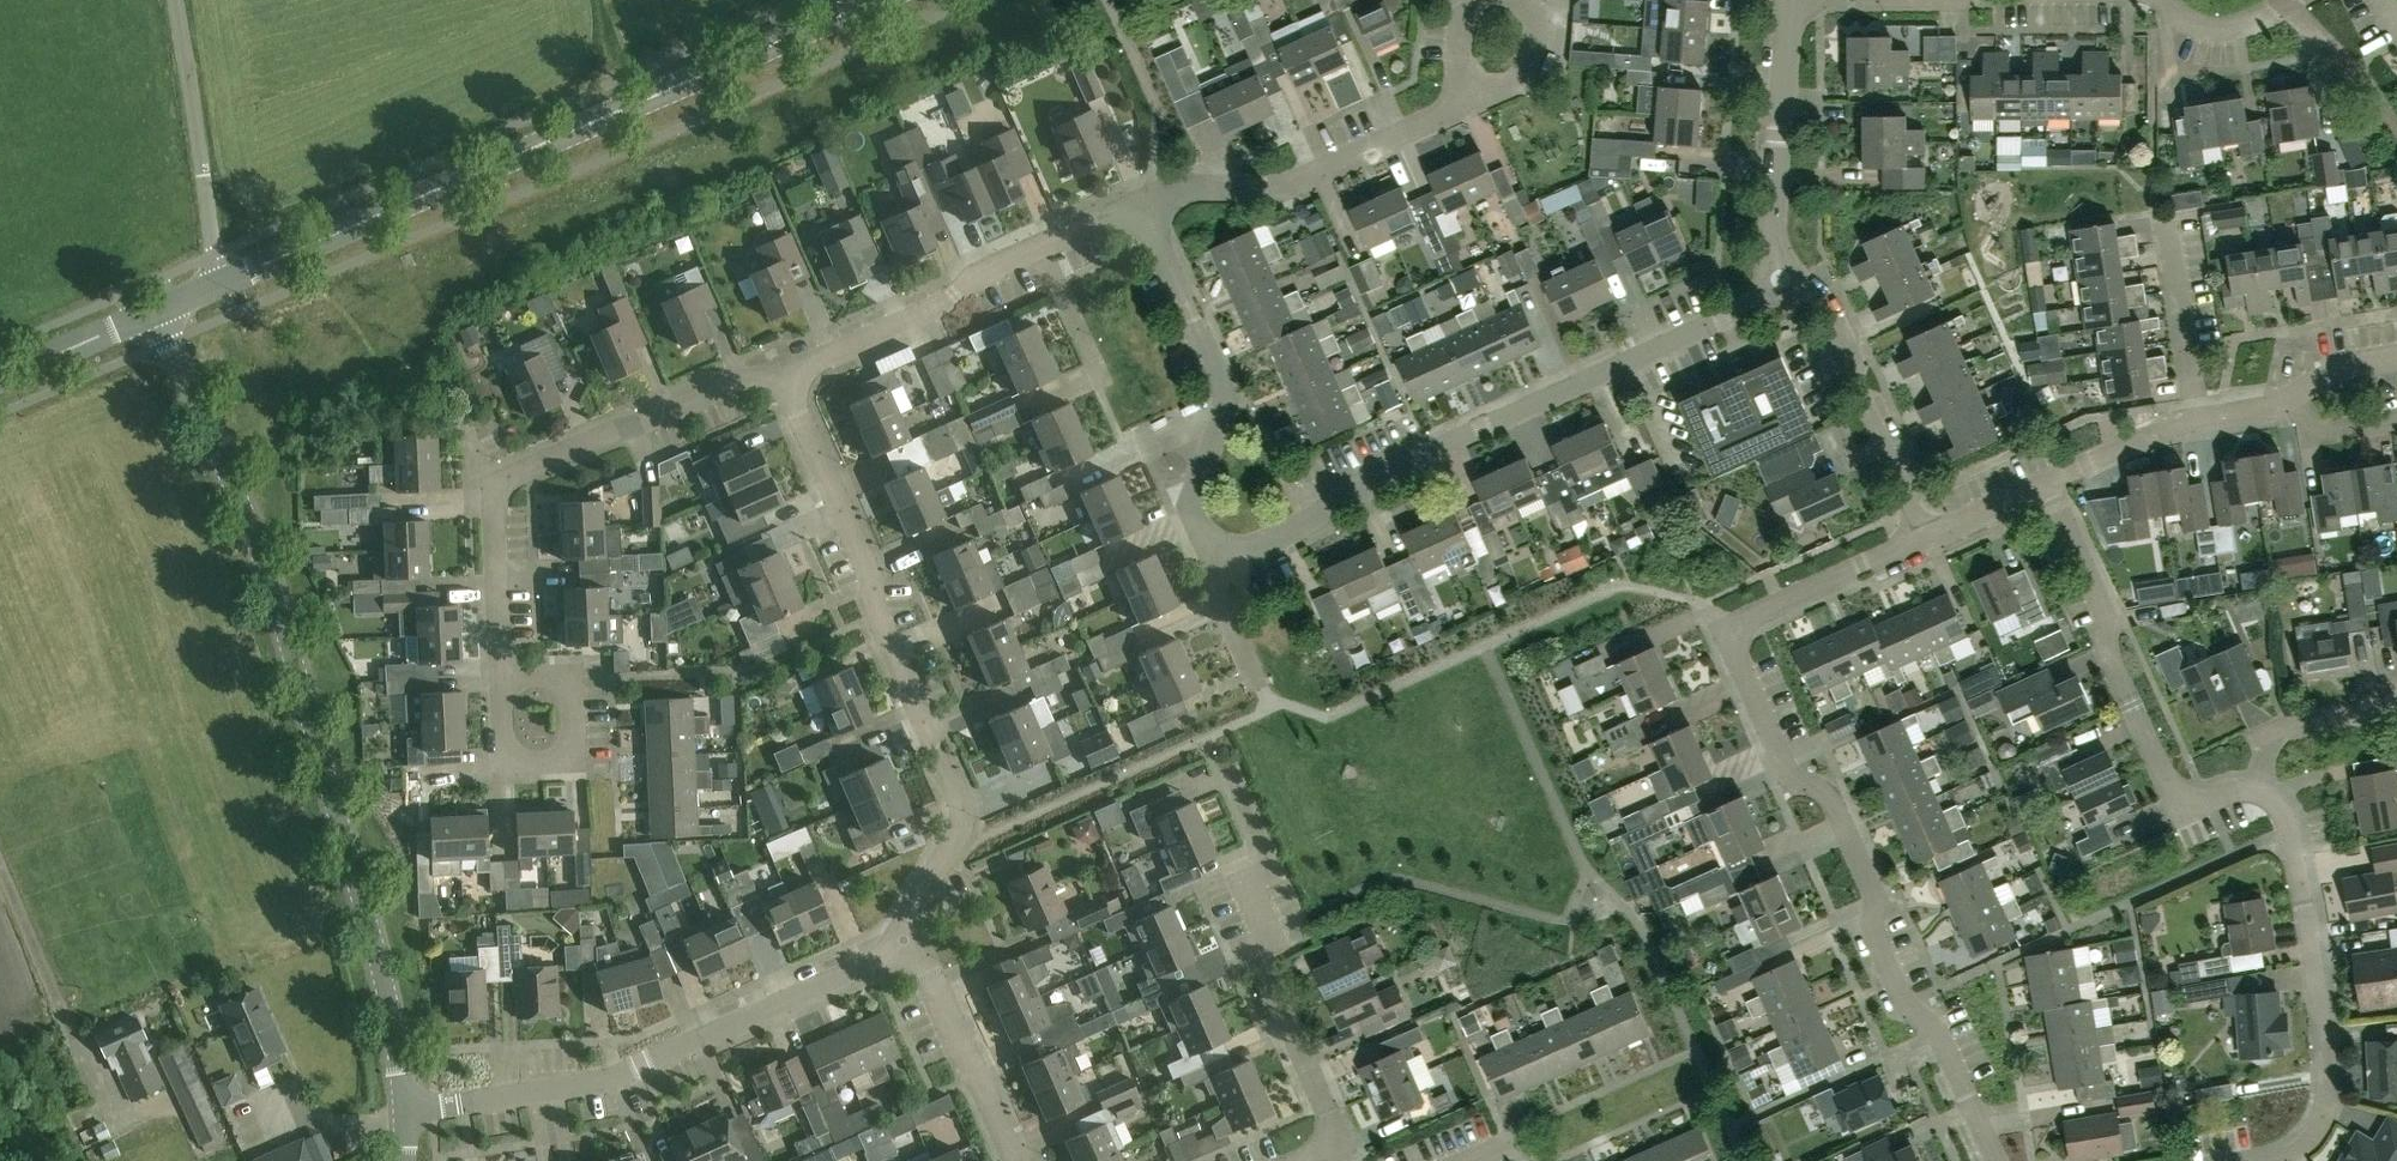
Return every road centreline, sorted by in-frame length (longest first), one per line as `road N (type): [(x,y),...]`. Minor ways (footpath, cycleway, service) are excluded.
road 1 (residential): [(406,1112),(359,888),(279,612),(253,530),(155,311)]
road 2 (residential): [(1994,1160),(1932,1027),(1901,996),(1827,792),(1790,779),(1723,626),(1925,539)]
road 3 (tertiary): [(220,282),(874,0)]
road 4 (residential): [(1766,294),(1245,548),(1220,554),(1196,542)]
road 5 (residential): [(909,946),(916,904),(962,816),(784,374)]
road 6 (residential): [(406,1112),(599,1083),(909,946)]
road 7 (residential): [(784,374),(744,378),(495,478),(503,675)]
road 8 (residential): [(1338,1142),(1263,956),(1268,933),(1245,883),(1272,871),(1233,770)]
road 9 (residential): [(2252,789),(2201,800),(2170,784),(2157,766),(2111,657),(2110,622),(2050,480)]
road 10 (residential): [(2283,1160),(2303,1149),(2328,1112),(2331,1042),(2288,821),(2252,789)]
road 11 (residential): [(1145,201),(1188,186),(1291,188),(1459,105),(1481,86)]
road 12 (residential): [(1196,542),(1187,505),(1223,402),(1223,379),(1145,201)]
road 13 (residential): [(1925,539),(1826,312),(1804,293),(1766,294)]
road 14 (residential): [(1766,294),(1787,0)]
road 15 (residential): [(784,374),(924,314),(977,273),(1040,244)]
road 16 (residential): [(220,282),(175,0)]
road 17 (residential): [(503,675),(507,749),(517,771),(572,770),(588,749),(588,695),(575,674)]
road 18 (residential): [(1012,1160),(909,946)]
road 19 (residential): [(77,1047),(0,862)]
road 20 (residential): [(2202,416),(2167,219)]
road 21 (residential): [(2252,789),(2277,732),(2396,710)]
road 22 (tertiary): [(0,377),(155,311)]
road 23 (residential): [(2050,480),(2202,416)]
road 24 (residential): [(1261,689),(1196,542)]
road 25 (residential): [(1099,381),(1040,244)]
road 26 (residential): [(1925,539),(2050,480)]
road 27 (residential): [(2165,0),(2183,21),(2215,26),(2288,0)]
road 28 (residential): [(1481,86),(1505,88),(1532,69),(1536,15),(1524,0)]
road 29 (residential): [(2396,421),(2319,433),(2290,400)]

